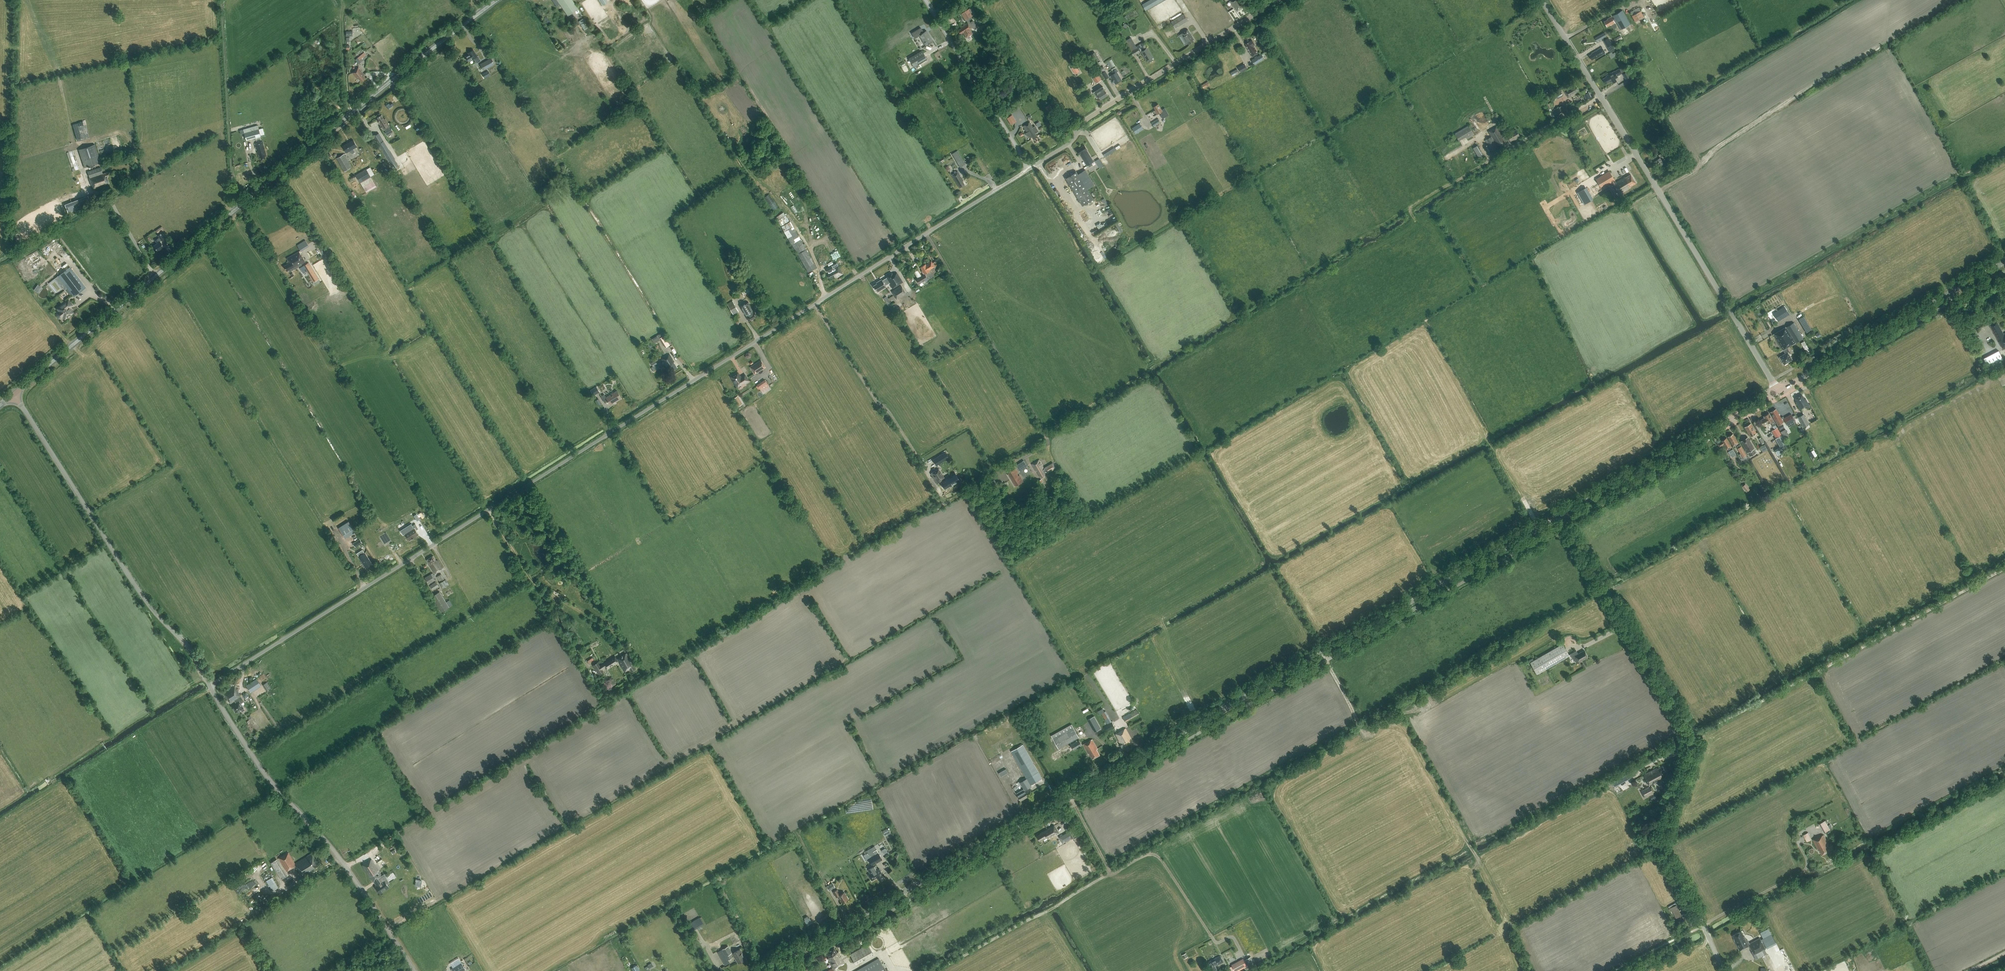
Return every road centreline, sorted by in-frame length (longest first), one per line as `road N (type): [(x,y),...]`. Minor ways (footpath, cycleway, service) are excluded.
road 1 (unclassified): [(210,686),(1029,168)]
road 2 (secondary): [(767,970),(1556,516)]
road 3 (tertiary): [(13,395),(496,0)]
road 4 (unclassified): [(1722,970),(1662,846),(1693,736),(1556,516)]
road 5 (tertiary): [(1778,391),(1542,0)]
road 6 (track): [(948,502),(1047,441),(926,233)]
road 7 (track): [(1693,736),(2004,568)]
road 8 (unclassified): [(210,686),(13,395)]
road 9 (unclassified): [(1029,168),(1071,142),(1085,119),(1277,0)]
road 10 (secondary): [(1778,391),(2004,262)]
road 11 (secondary): [(1556,516),(1778,391)]
road 12 (track): [(487,509),(532,581),(615,633),(643,674)]
road 13 (unclassified): [(346,866),(270,779),(210,686)]
road 14 (track): [(231,212),(220,0)]
road 15 (unclassified): [(1029,168),(924,0)]
road 16 (track): [(814,303),(921,463)]
road 17 (track): [(1701,926),(1804,871),(1799,836),(1813,827)]
road 18 (track): [(154,276),(108,199),(91,190),(76,152)]
road 19 (unclassified): [(415,970),(346,866)]

